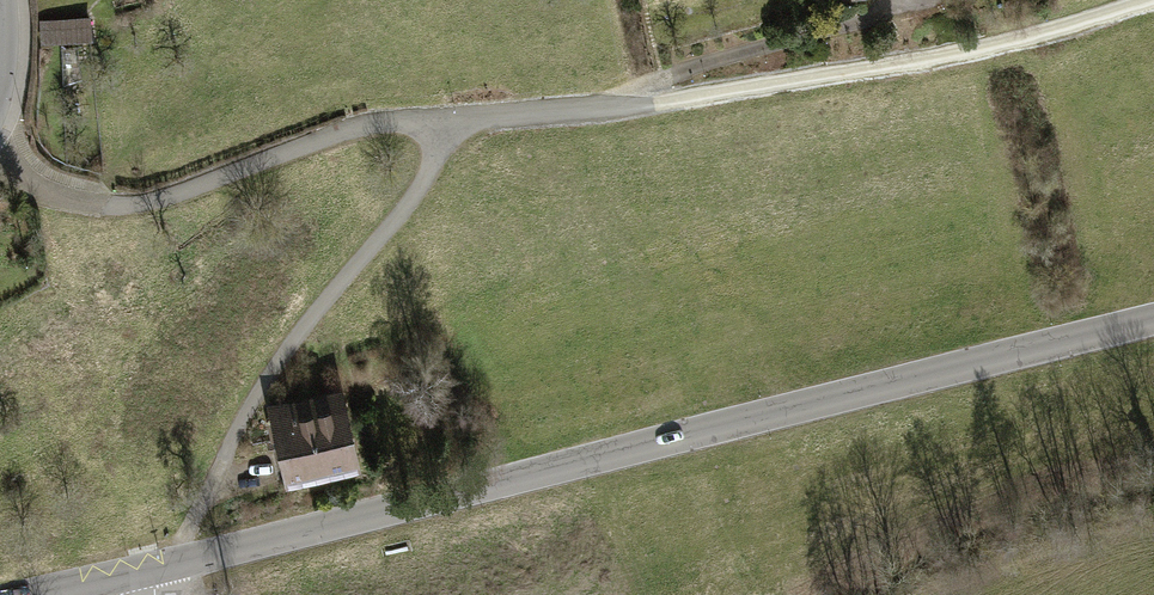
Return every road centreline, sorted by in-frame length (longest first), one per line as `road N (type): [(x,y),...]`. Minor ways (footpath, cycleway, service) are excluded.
road 1 (tertiary): [(151,571),(1153,328)]
road 2 (track): [(1151,0),(981,52),(677,102),(445,118)]
road 3 (track): [(445,118),(423,182),(261,387),(171,566)]
road 4 (track): [(445,118),(359,127),(130,206),(38,190),(0,154)]
road 5 (tertiary): [(30,594),(151,571)]

